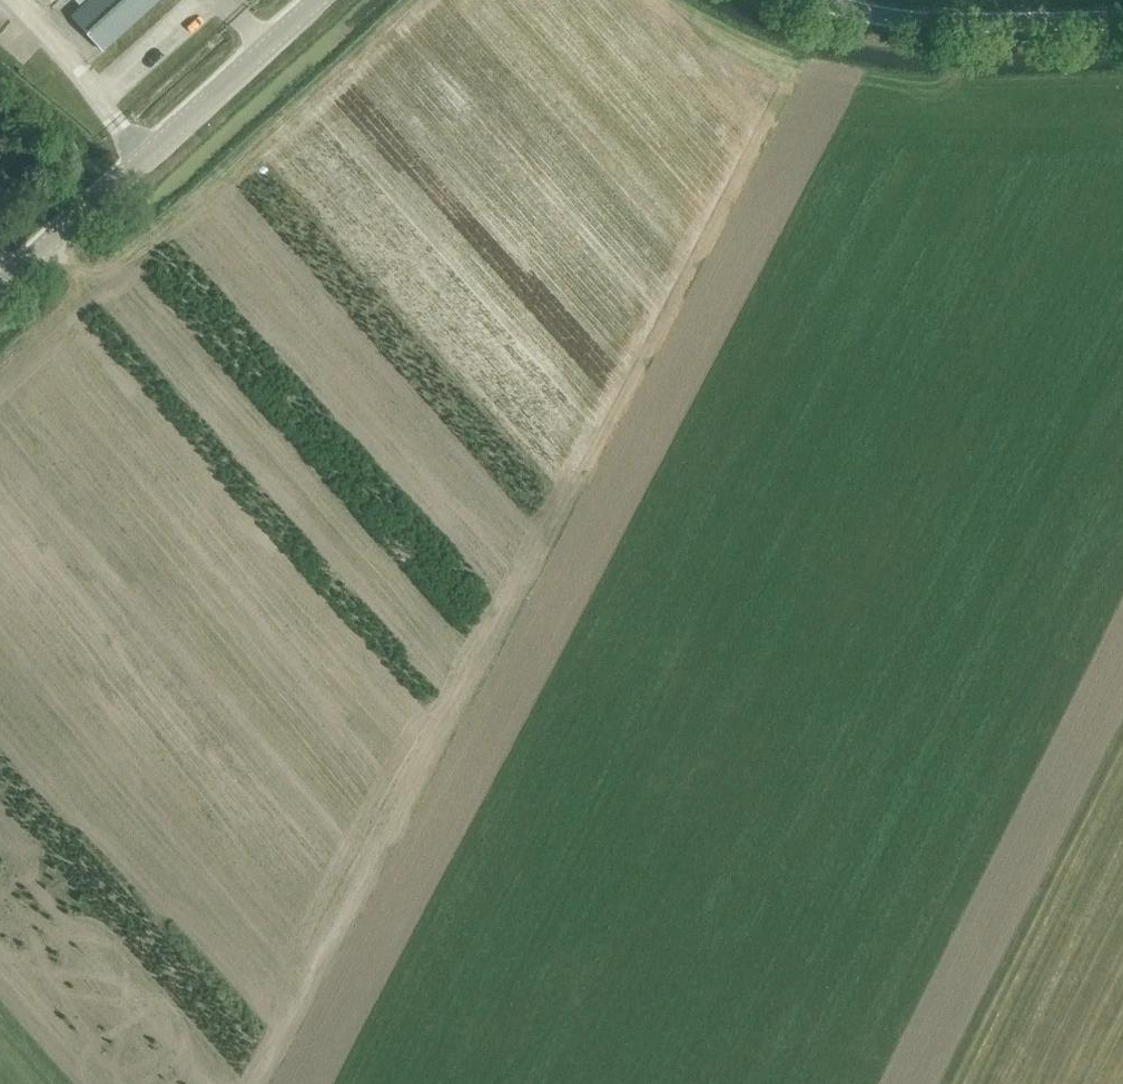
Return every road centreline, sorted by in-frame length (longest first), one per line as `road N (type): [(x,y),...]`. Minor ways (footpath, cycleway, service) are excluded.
road 1 (tertiary): [(0,288),(318,0)]
road 2 (unclassified): [(1122,20),(905,19),(819,0)]

